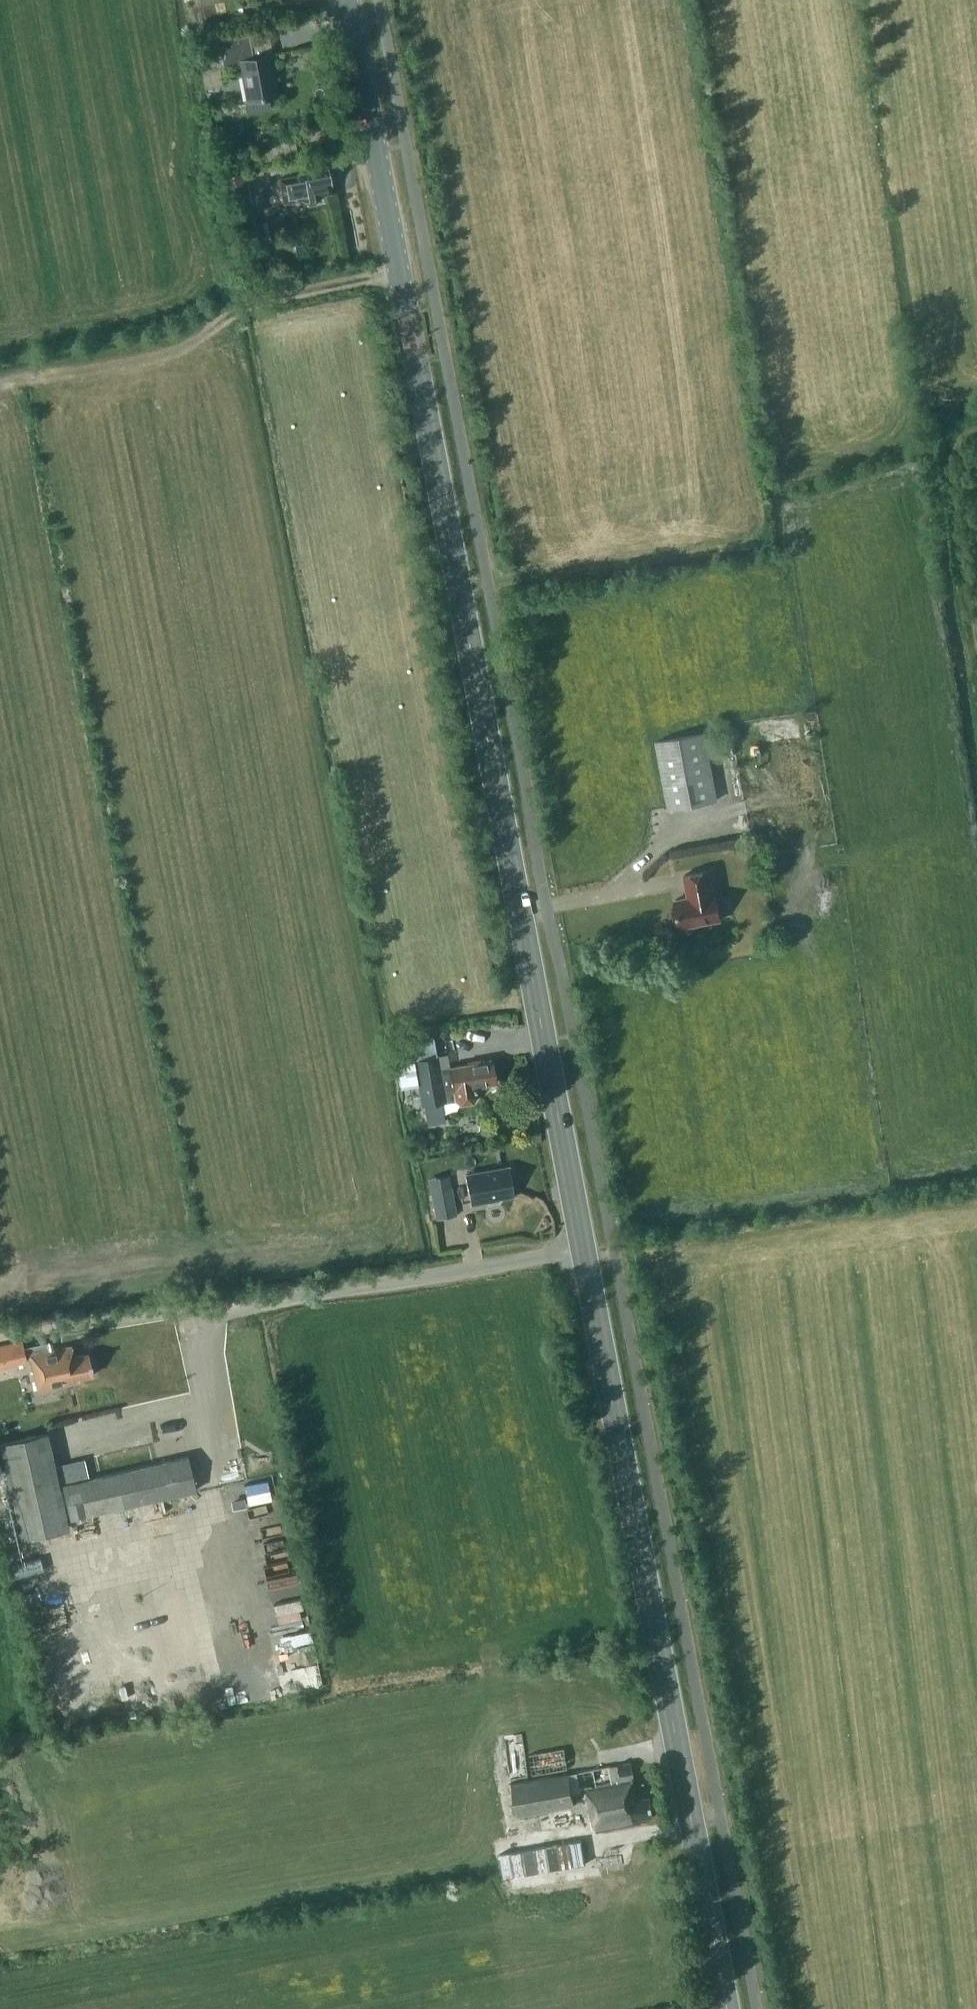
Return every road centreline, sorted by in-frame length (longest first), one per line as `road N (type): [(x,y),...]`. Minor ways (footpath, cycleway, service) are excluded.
road 1 (tertiary): [(727,2008),(349,0)]
road 2 (track): [(976,425),(946,434),(942,447),(976,677)]

